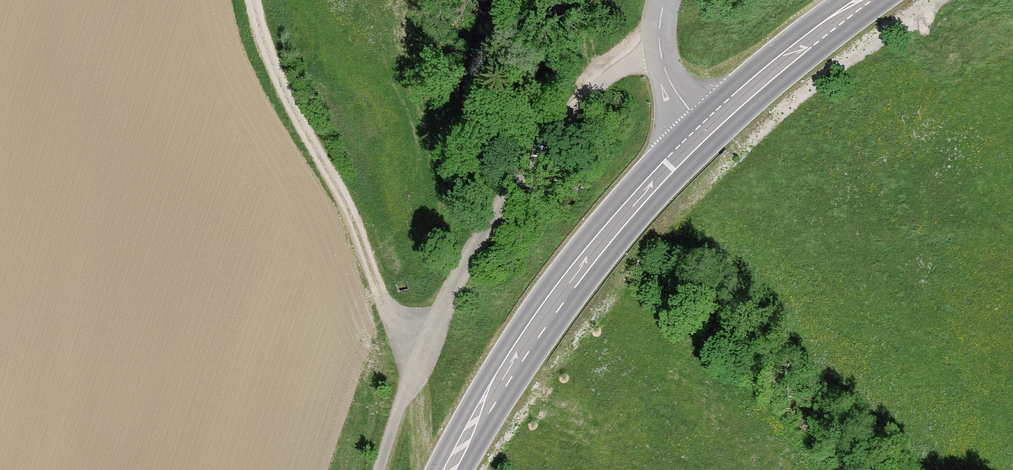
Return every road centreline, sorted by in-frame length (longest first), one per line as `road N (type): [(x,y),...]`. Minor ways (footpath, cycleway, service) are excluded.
road 1 (tertiary): [(451,469),(570,286),(704,135)]
road 2 (track): [(430,345),(375,264),(345,183),(294,121),(250,0)]
road 3 (tertiary): [(704,135),(870,0)]
road 4 (tertiary): [(669,0),(666,74),(704,135)]

